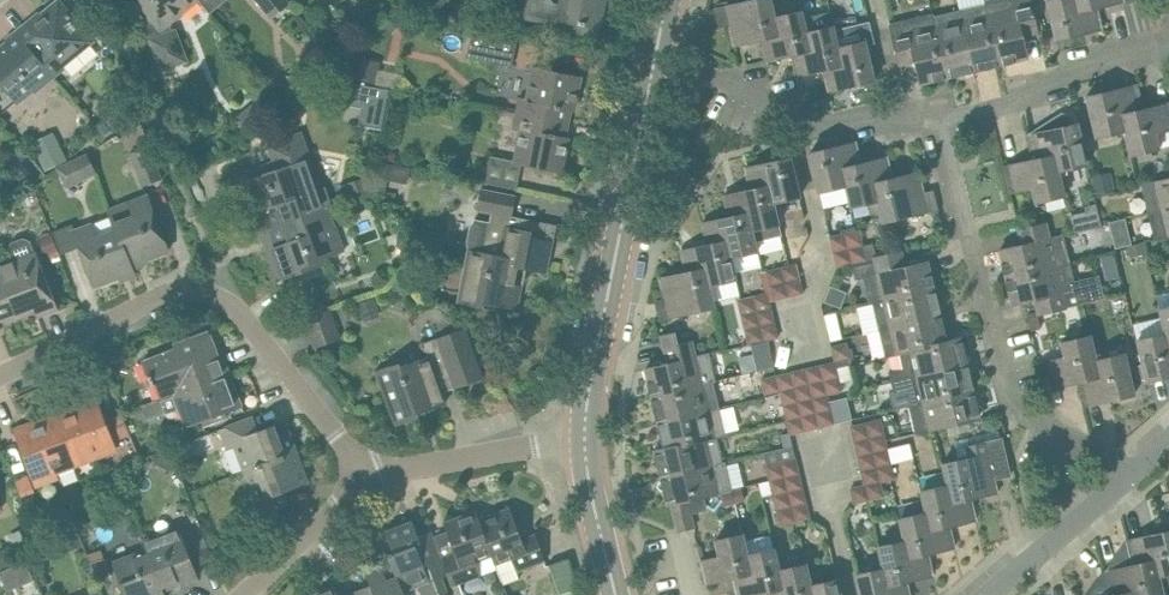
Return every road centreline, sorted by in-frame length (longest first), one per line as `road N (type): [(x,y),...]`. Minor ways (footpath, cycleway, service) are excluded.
road 1 (residential): [(0,375),(164,292),(217,297),(240,309),(364,478)]
road 2 (residential): [(1134,470),(1014,409),(941,119)]
road 3 (tertiary): [(585,437),(655,64)]
road 4 (residential): [(655,64),(697,74),(798,118),(941,119)]
road 5 (residential): [(941,119),(1019,100),(1017,85),(1168,47)]
road 6 (residential): [(364,478),(585,437)]
road 7 (residential): [(988,594),(1134,470)]
road 8 (residential): [(240,594),(364,478)]
road 9 (tertiary): [(617,594),(585,437)]

